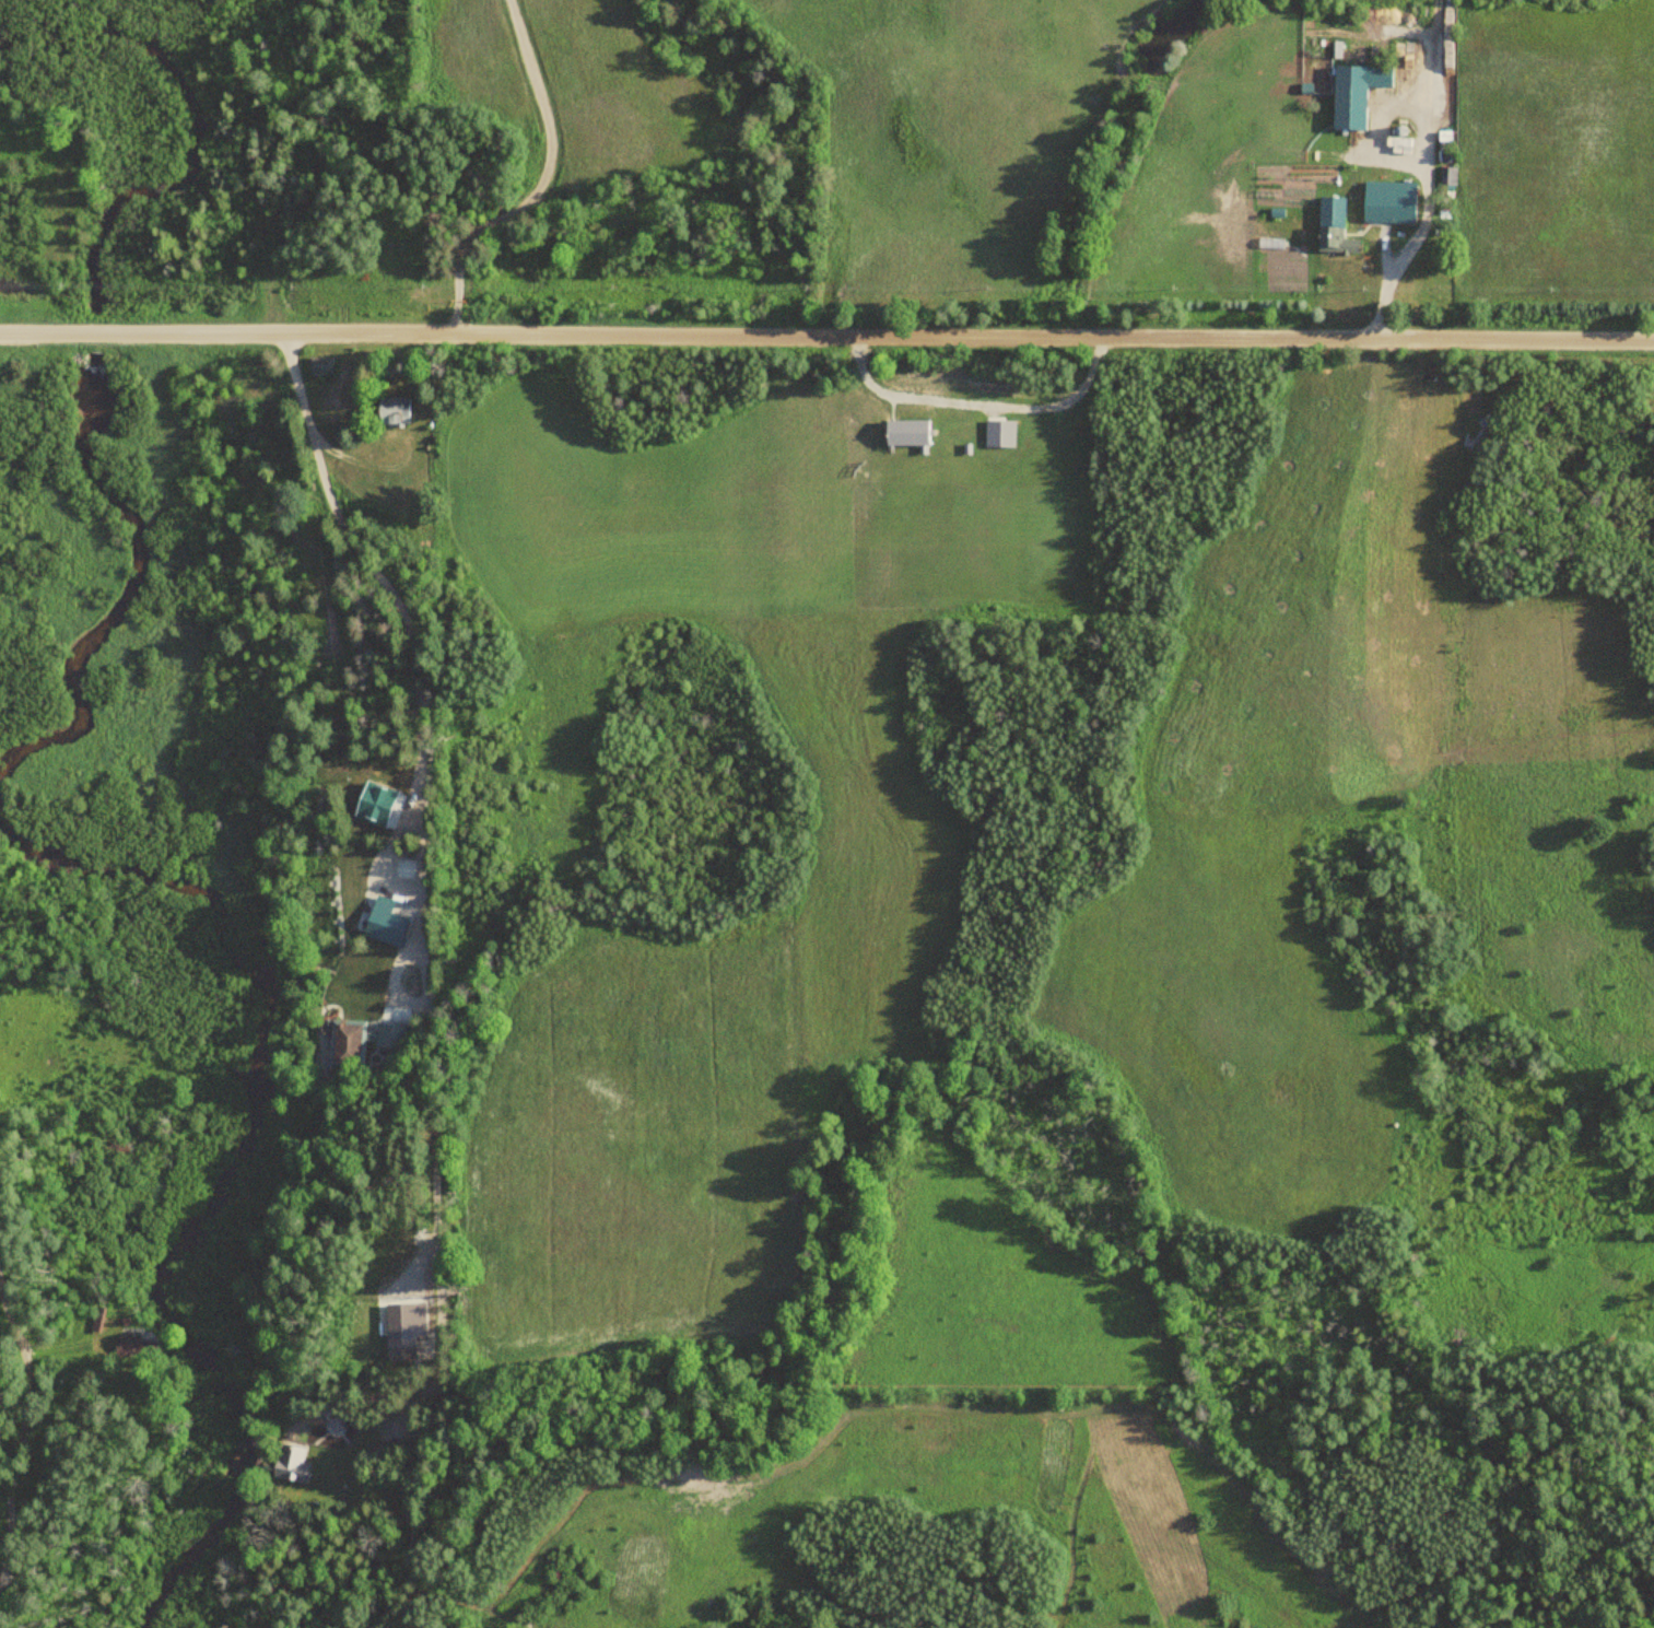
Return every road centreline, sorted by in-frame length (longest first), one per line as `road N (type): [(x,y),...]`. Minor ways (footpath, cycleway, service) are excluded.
road 1 (residential): [(1653,339),(118,333)]

